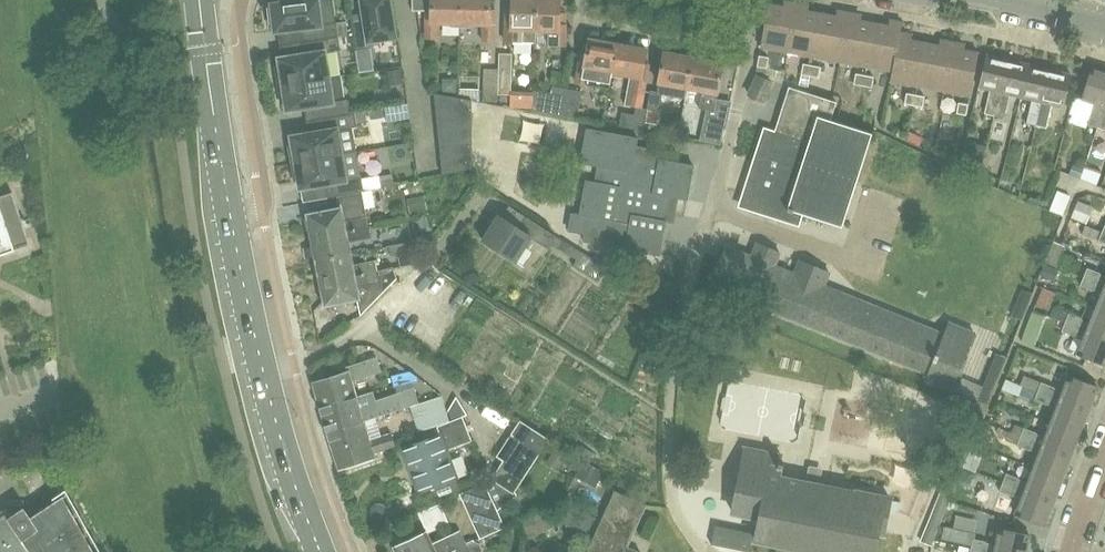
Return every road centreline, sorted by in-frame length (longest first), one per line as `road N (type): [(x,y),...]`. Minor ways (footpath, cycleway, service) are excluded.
road 1 (primary): [(320,551),(265,378),(231,216)]
road 2 (residential): [(231,216),(264,205),(240,45),(242,0)]
road 3 (primary): [(231,216),(200,0)]
road 4 (residential): [(1104,25),(985,0)]

